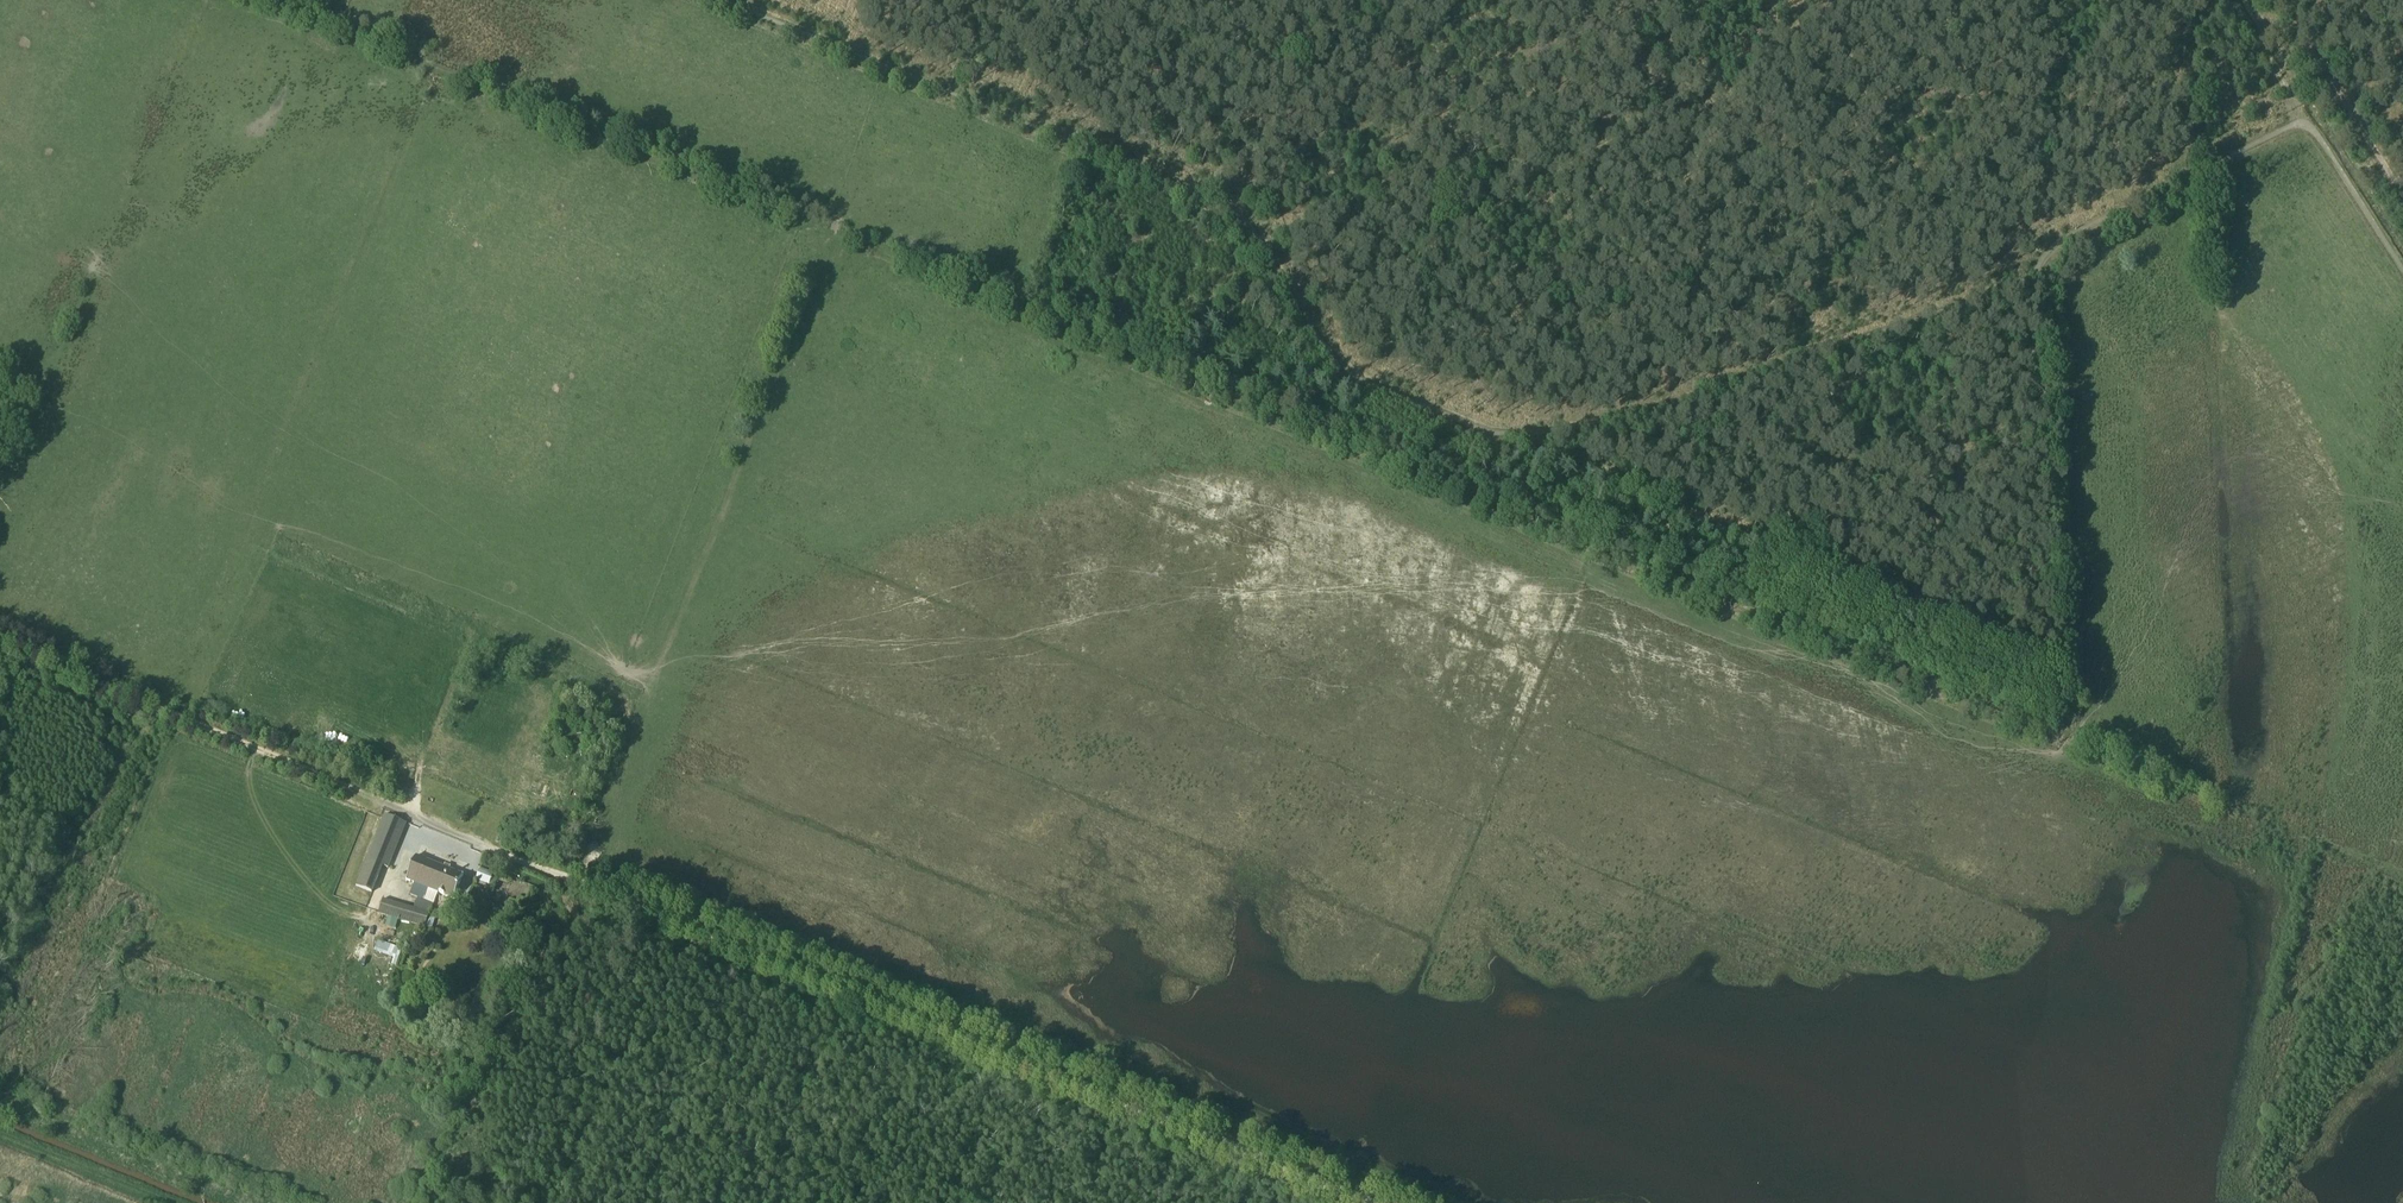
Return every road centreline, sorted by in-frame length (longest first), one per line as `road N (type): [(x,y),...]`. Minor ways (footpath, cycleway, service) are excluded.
road 1 (track): [(0,645),(1366,1202)]
road 2 (track): [(2067,741),(1146,360)]
road 3 (track): [(1146,360),(293,11),(291,0)]

